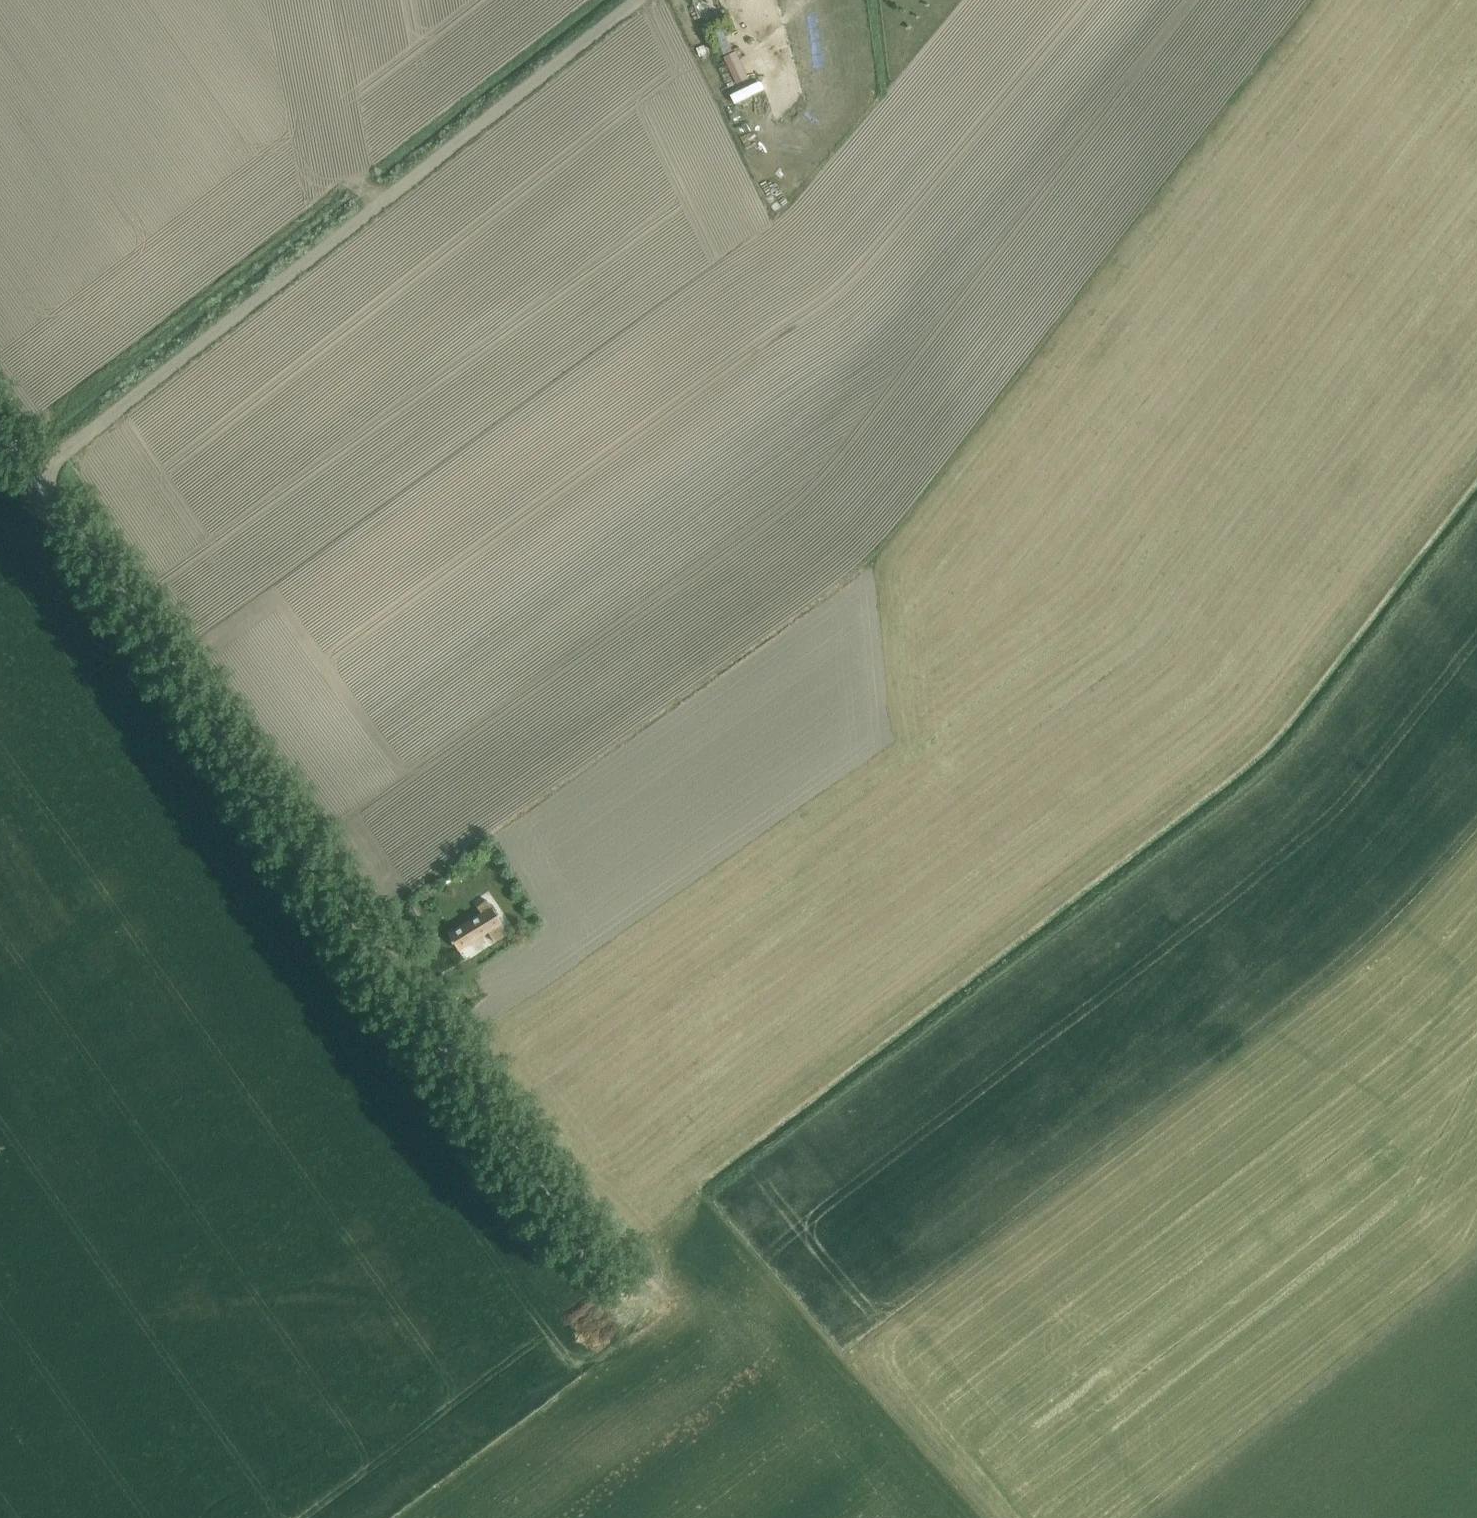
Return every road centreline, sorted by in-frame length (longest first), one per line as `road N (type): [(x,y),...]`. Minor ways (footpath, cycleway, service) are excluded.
road 1 (track): [(591,1274),(38,474)]
road 2 (track): [(38,474),(640,0)]

